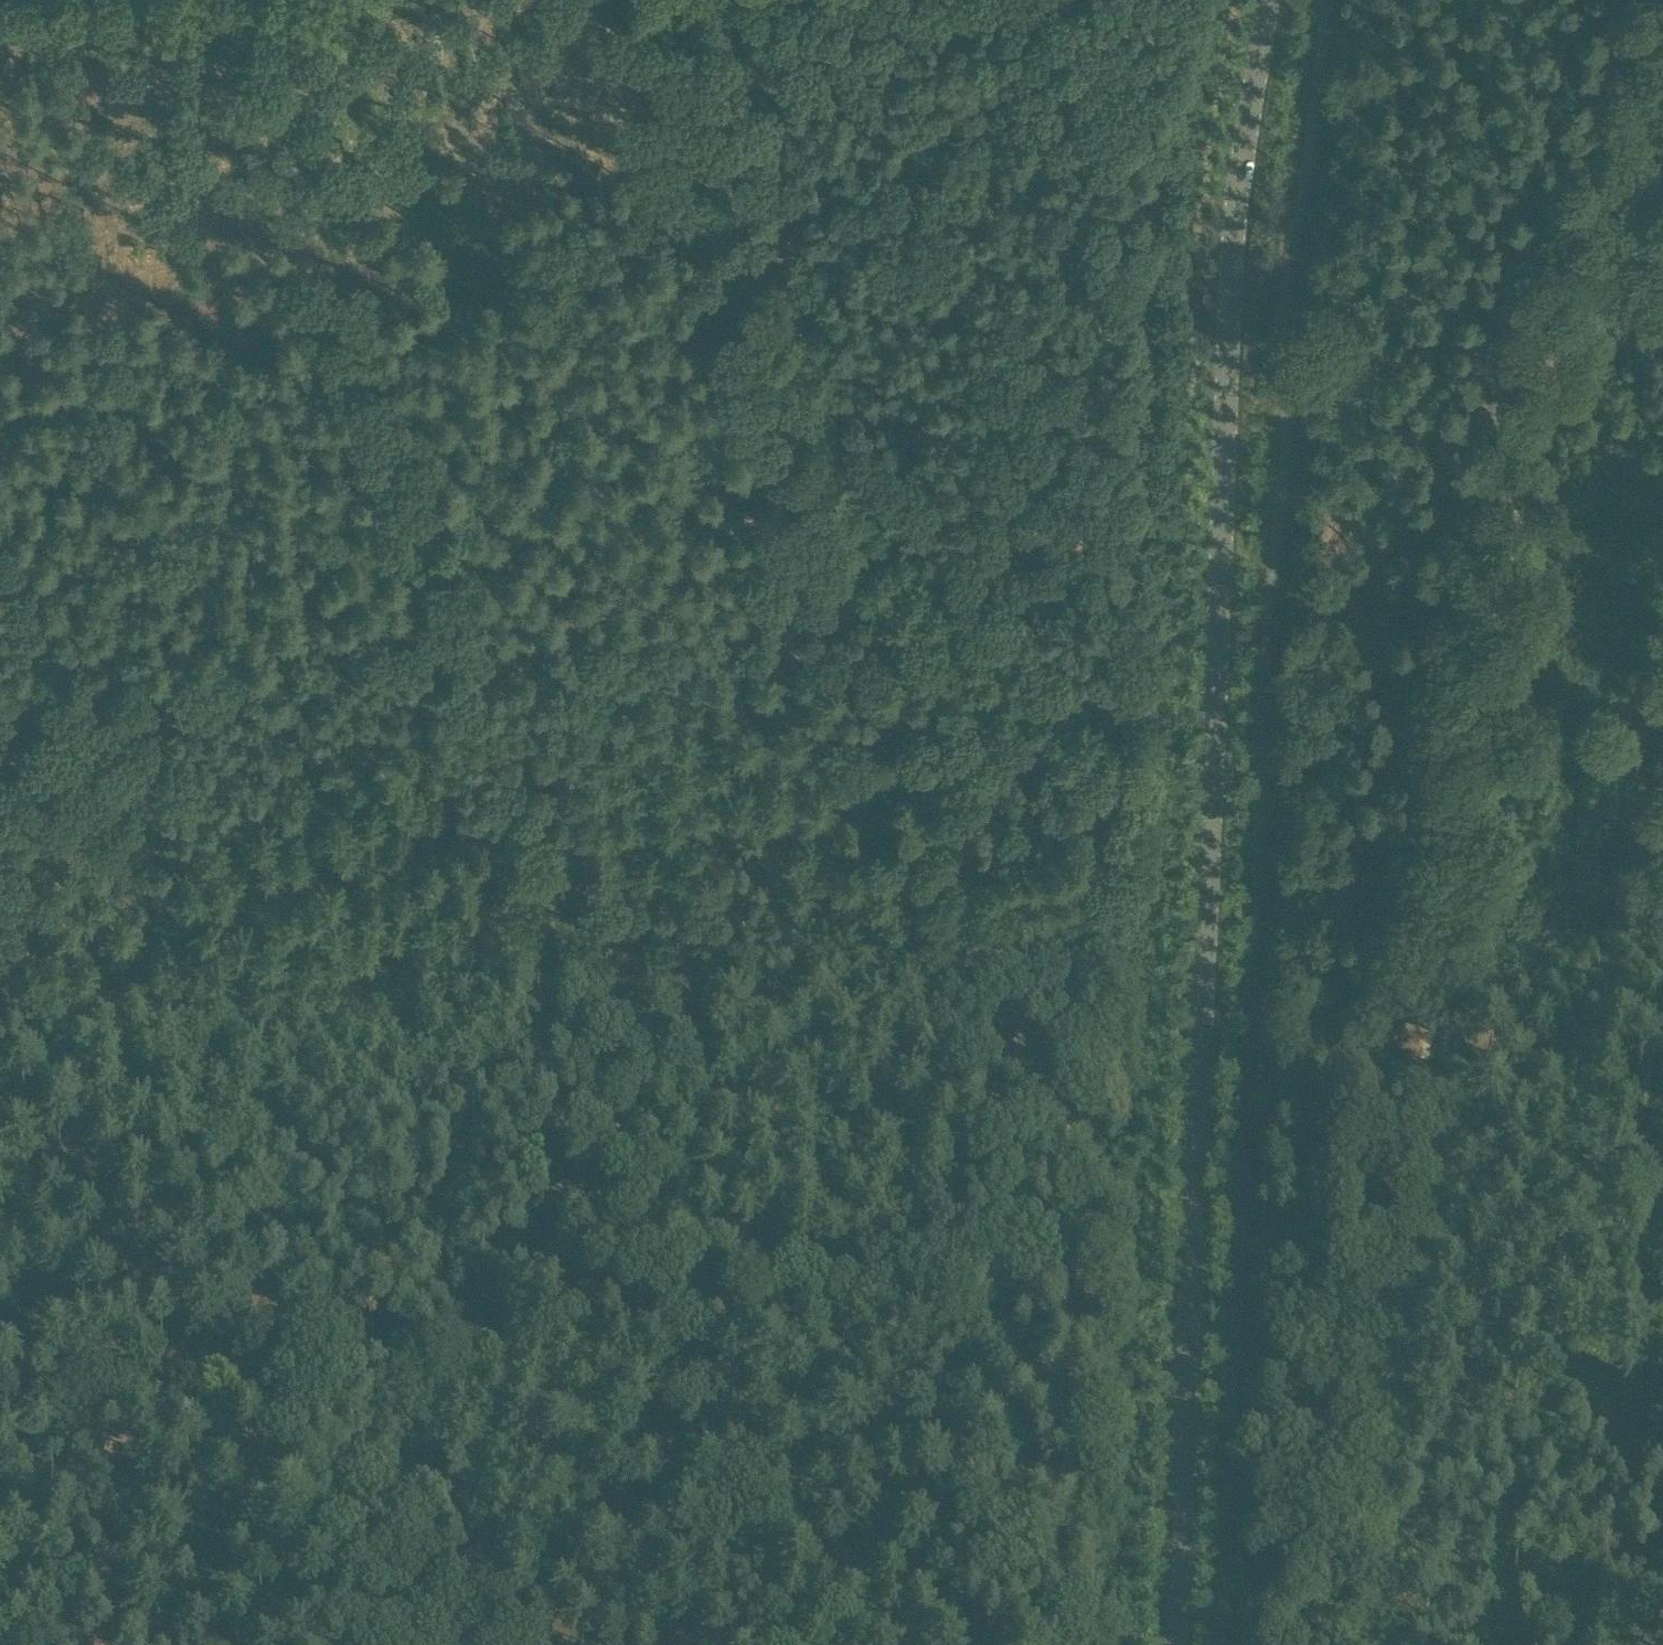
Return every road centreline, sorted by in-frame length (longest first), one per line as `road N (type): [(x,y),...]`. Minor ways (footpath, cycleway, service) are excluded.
road 1 (tertiary): [(1176,1644),(1230,292),(1270,0)]
road 2 (track): [(1662,82),(1559,338),(1531,447),(1324,1644)]
road 3 (track): [(1662,1396),(1644,1288),(1642,1109),(1662,1001)]

